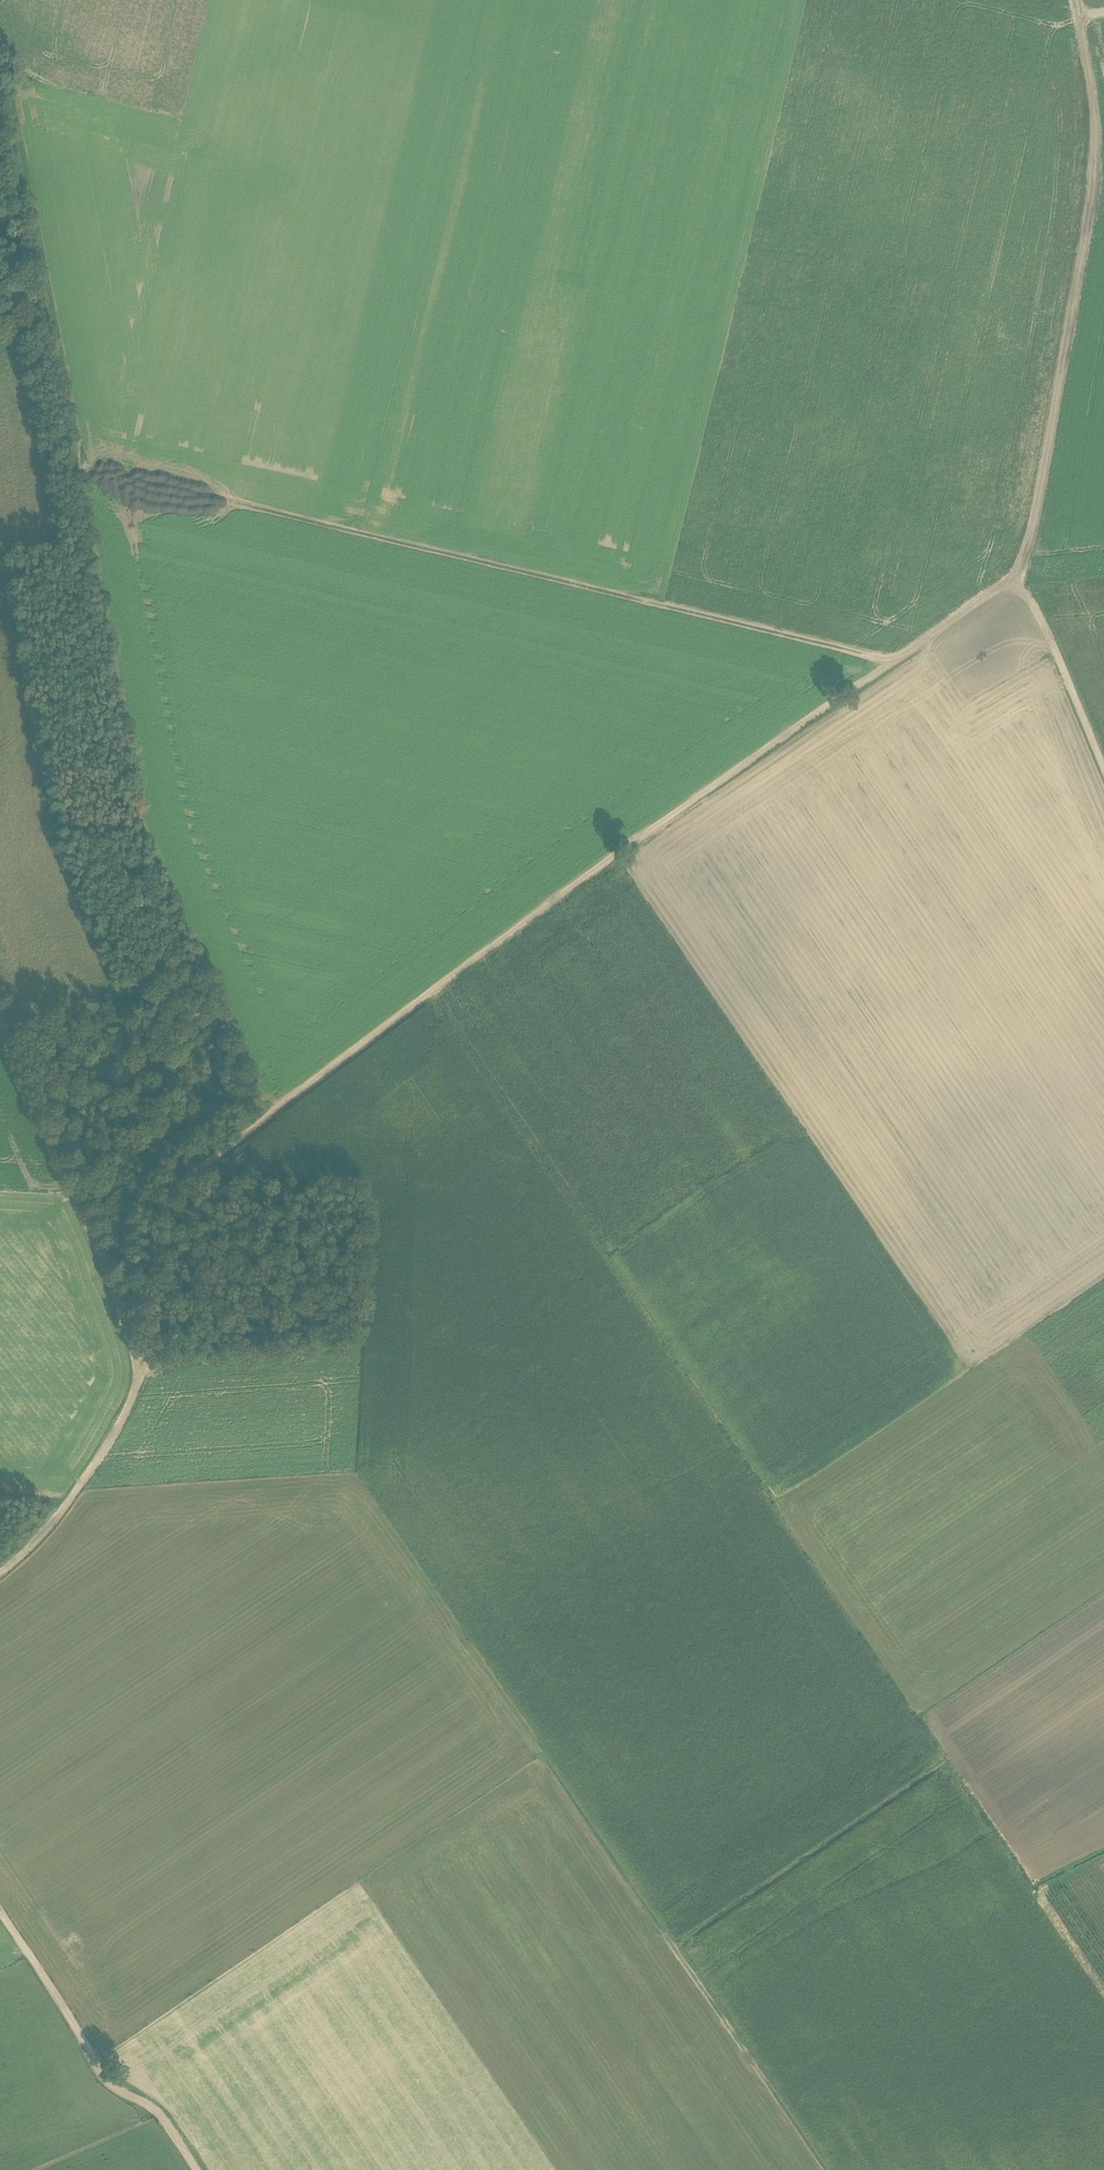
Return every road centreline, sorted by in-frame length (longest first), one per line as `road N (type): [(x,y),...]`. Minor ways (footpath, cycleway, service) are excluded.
road 1 (track): [(143,1364),(153,1344),(156,1239),(165,1208),(199,1168),(627,847),(1013,582),(1035,610),(1103,771)]
road 2 (track): [(892,663),(113,469)]
road 3 (track): [(1013,582),(1027,546),(1094,174),(1074,0)]
road 4 (track): [(0,1017),(143,1364)]
road 5 (track): [(0,1912),(105,2075),(160,2115),(197,2169)]
road 6 (track): [(0,1573),(54,1525),(122,1418),(143,1364)]

